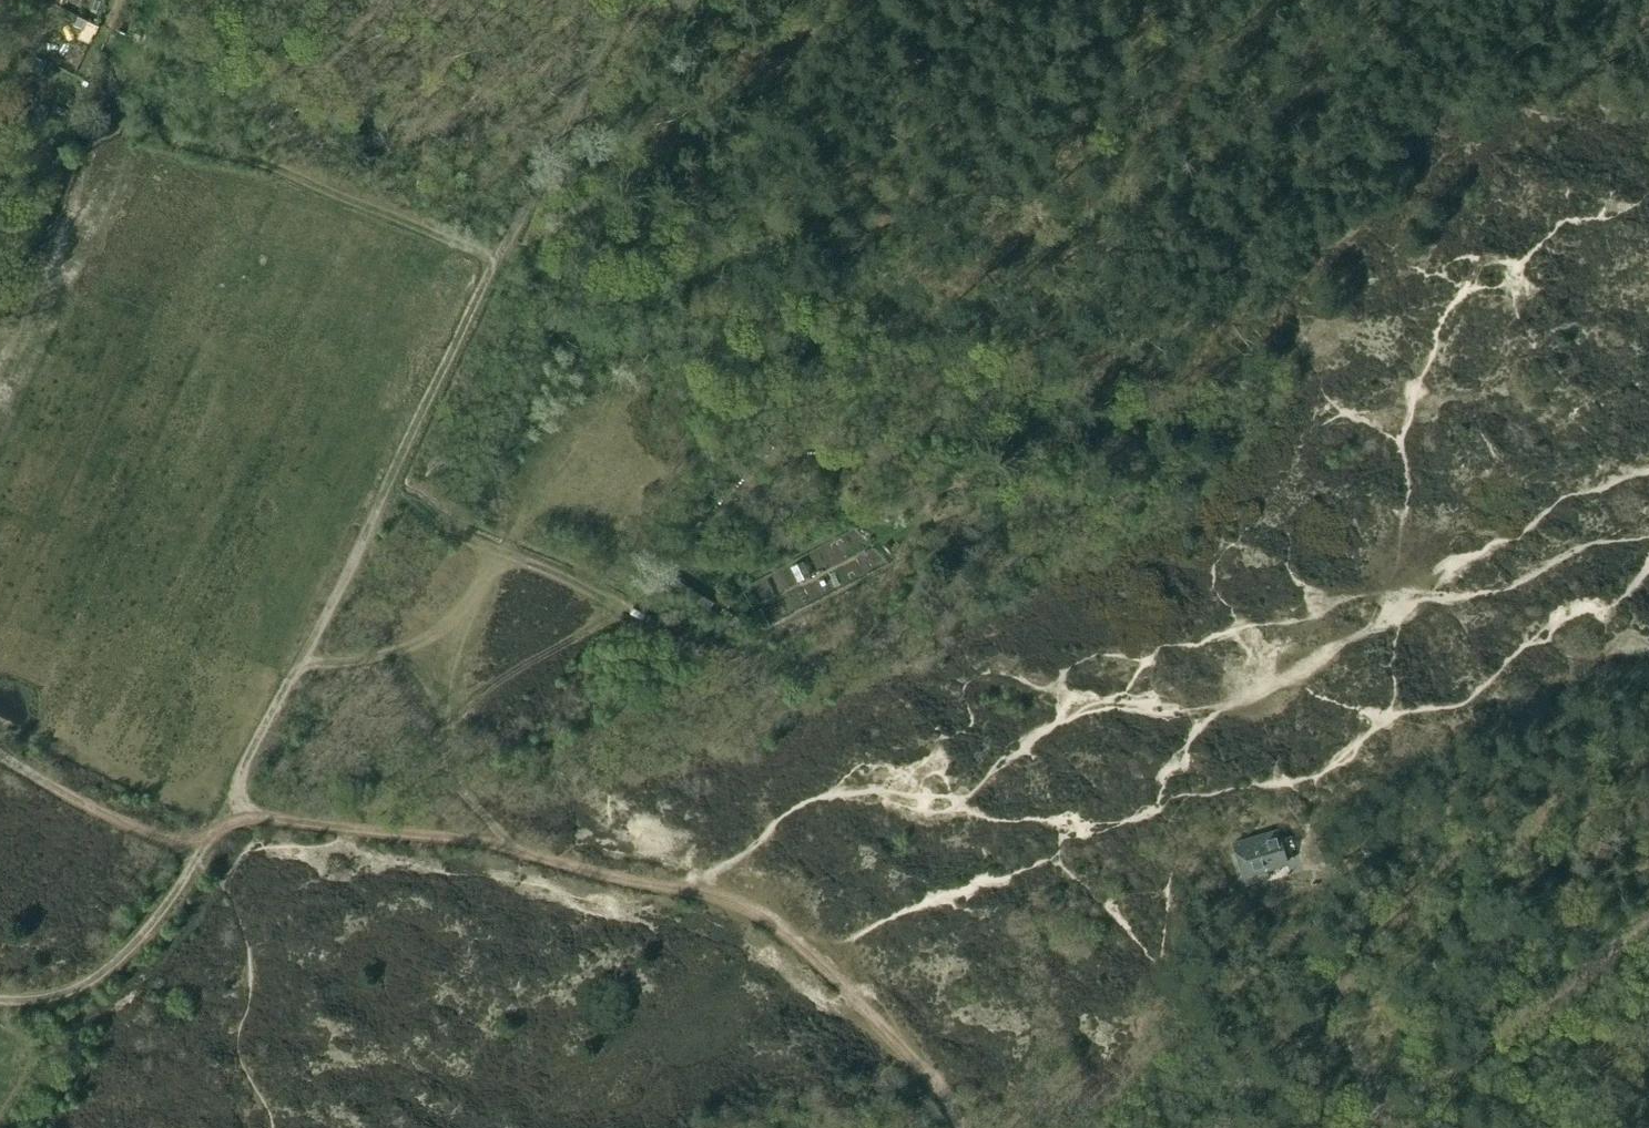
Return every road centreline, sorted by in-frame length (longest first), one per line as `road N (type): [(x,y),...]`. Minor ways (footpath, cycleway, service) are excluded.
road 1 (track): [(628,0),(222,828),(155,918),(92,983),(0,996)]
road 2 (track): [(956,1127),(845,988),(770,928),(690,893),(512,851),(252,813),(184,840),(134,833),(0,751)]
road 3 (track): [(1648,923),(1358,1127)]
road 4 (track): [(1154,964),(1232,1127)]

